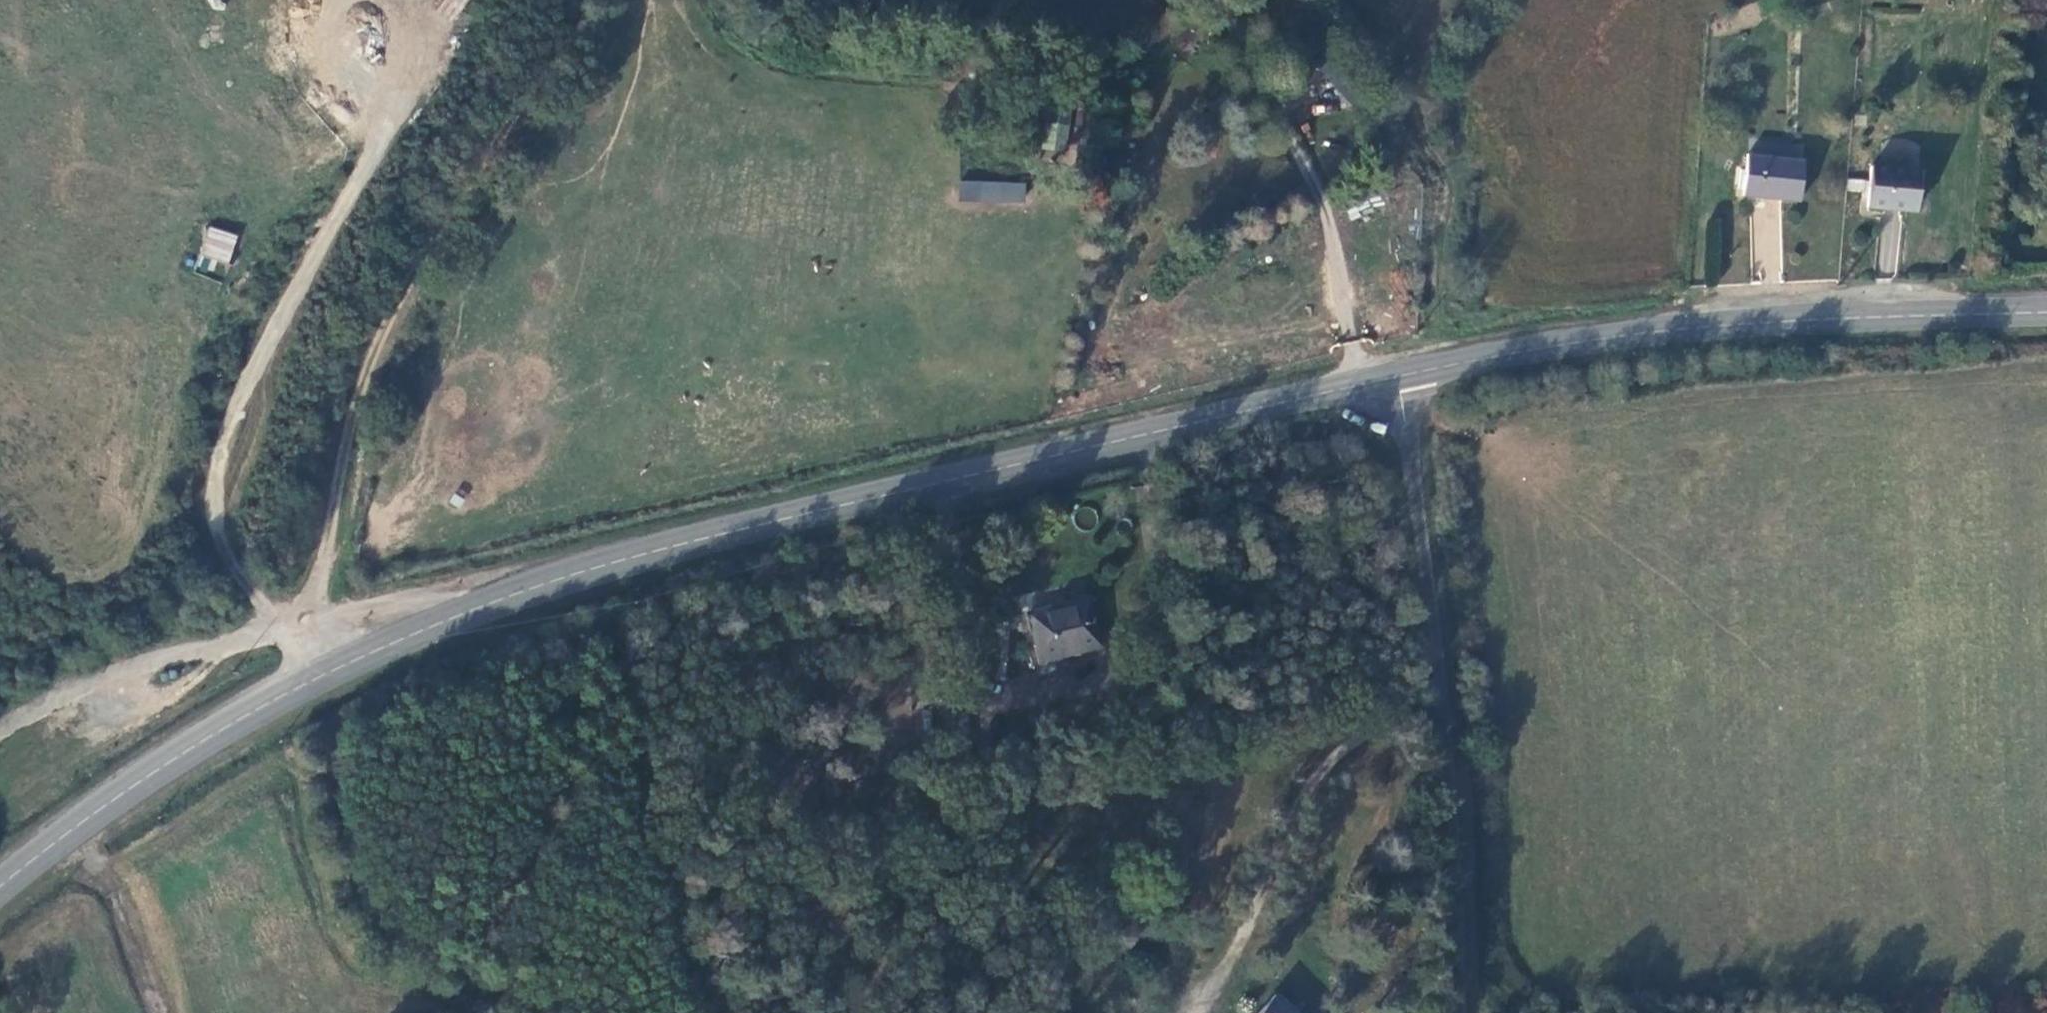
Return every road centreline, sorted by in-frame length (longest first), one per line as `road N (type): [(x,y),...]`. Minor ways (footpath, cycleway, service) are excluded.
road 1 (secondary): [(315,678),(617,566),(1413,372),(1652,328),(1867,308),(2046,305)]
road 2 (track): [(284,616),(365,326),(530,72),(557,0)]
road 3 (track): [(1413,372),(1455,1012)]
road 4 (secondary): [(0,889),(183,752),(315,678)]
road 5 (unclassified): [(315,678),(284,616),(109,668),(0,717)]
road 6 (track): [(75,828),(102,865),(155,1012)]

